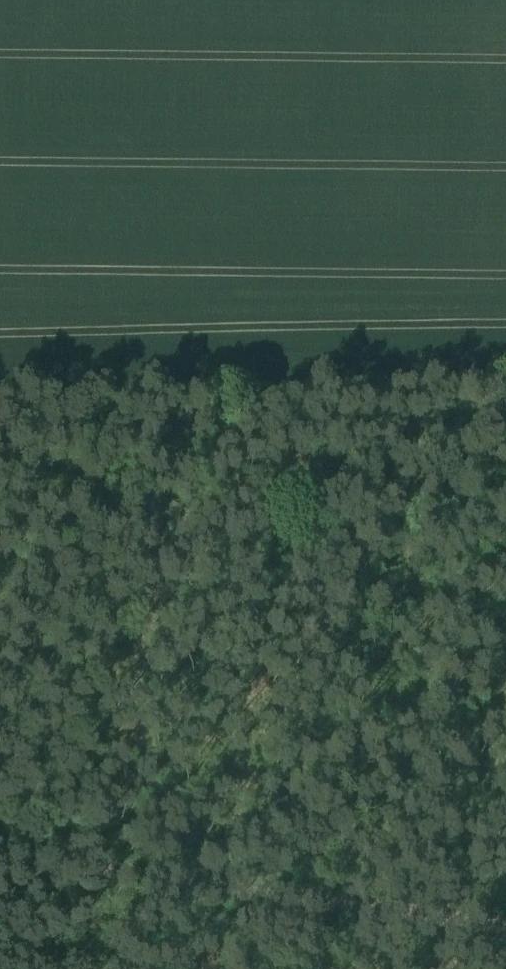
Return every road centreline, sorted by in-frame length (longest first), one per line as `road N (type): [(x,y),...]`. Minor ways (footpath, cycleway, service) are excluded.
road 1 (track): [(0,856),(505,925)]

